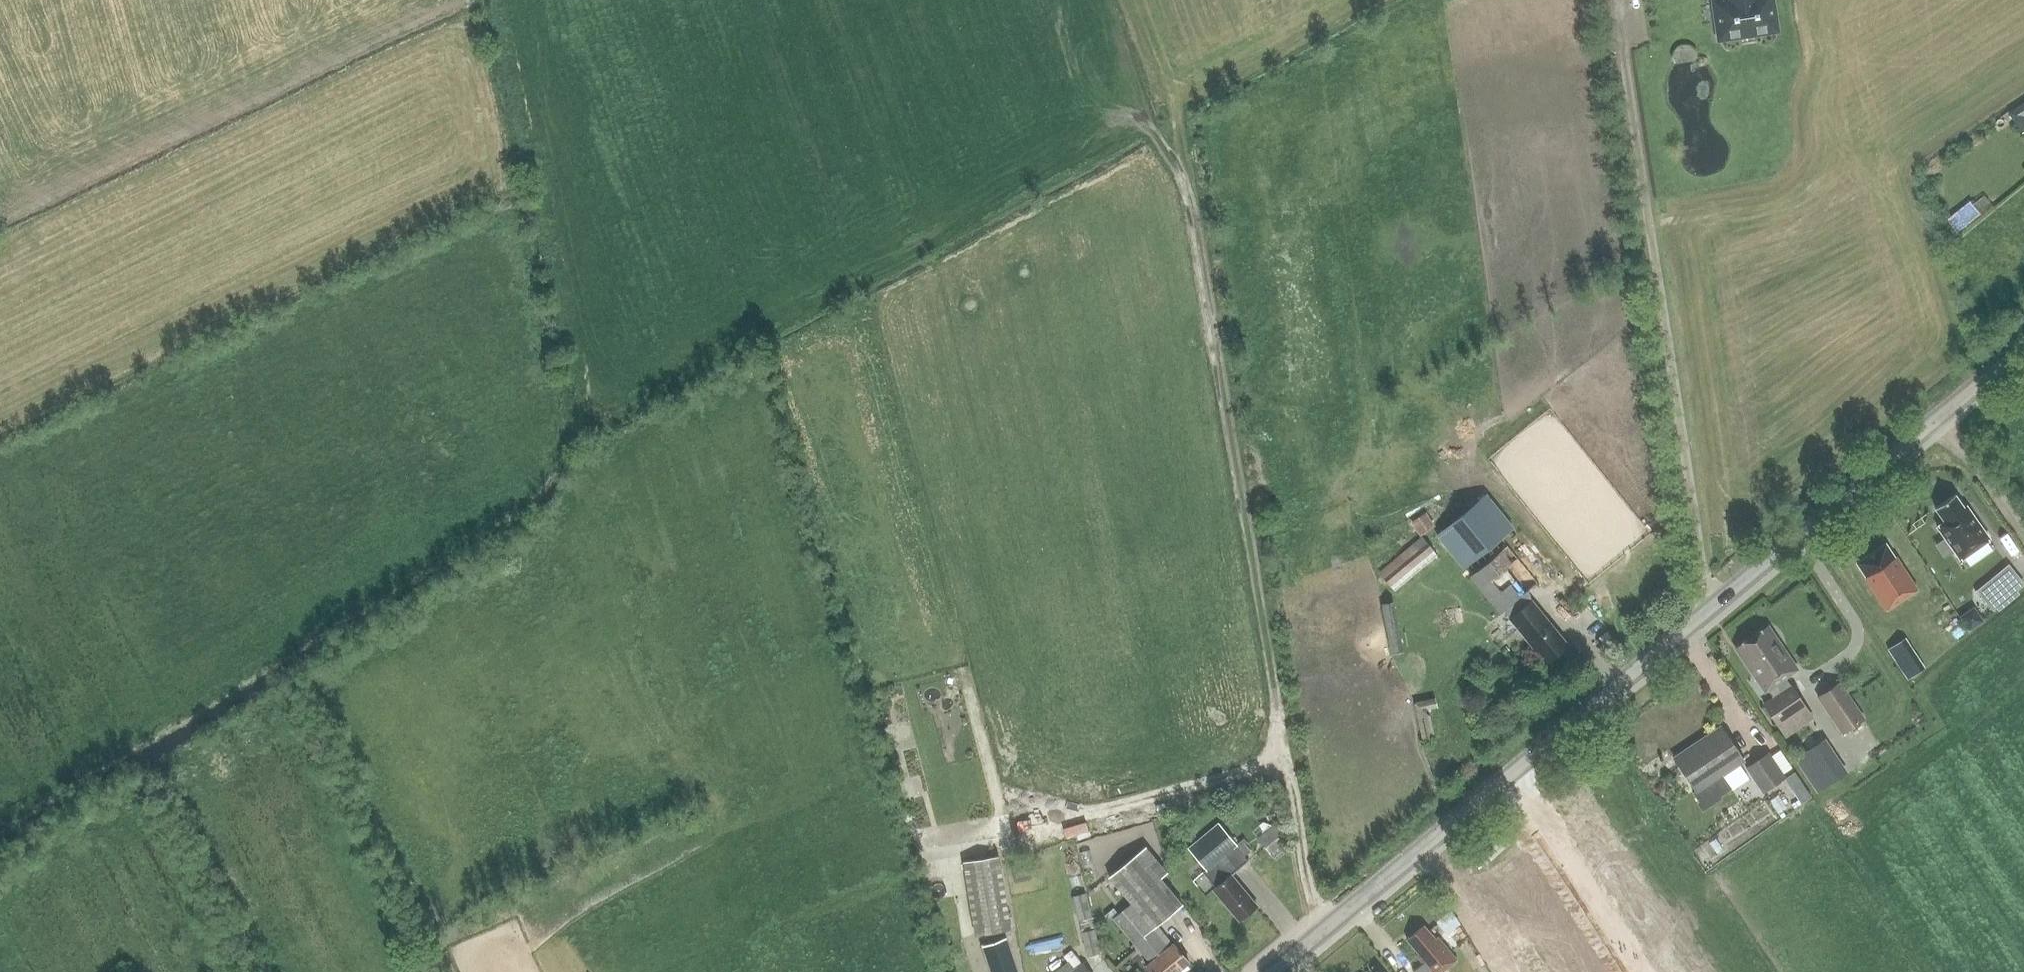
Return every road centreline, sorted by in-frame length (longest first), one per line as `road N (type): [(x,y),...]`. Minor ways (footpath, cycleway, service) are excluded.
road 1 (tertiary): [(1275,971),(2023,346)]
road 2 (track): [(2023,538),(1941,415)]

